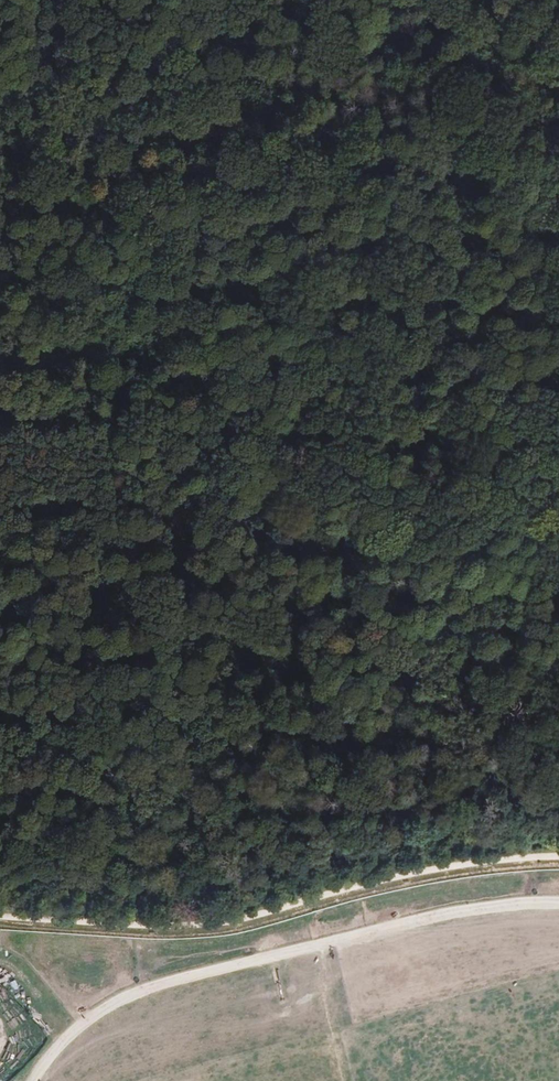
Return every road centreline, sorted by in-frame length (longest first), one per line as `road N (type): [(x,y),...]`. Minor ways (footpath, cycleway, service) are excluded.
road 1 (track): [(558,856),(432,868),(208,923),(0,916)]

